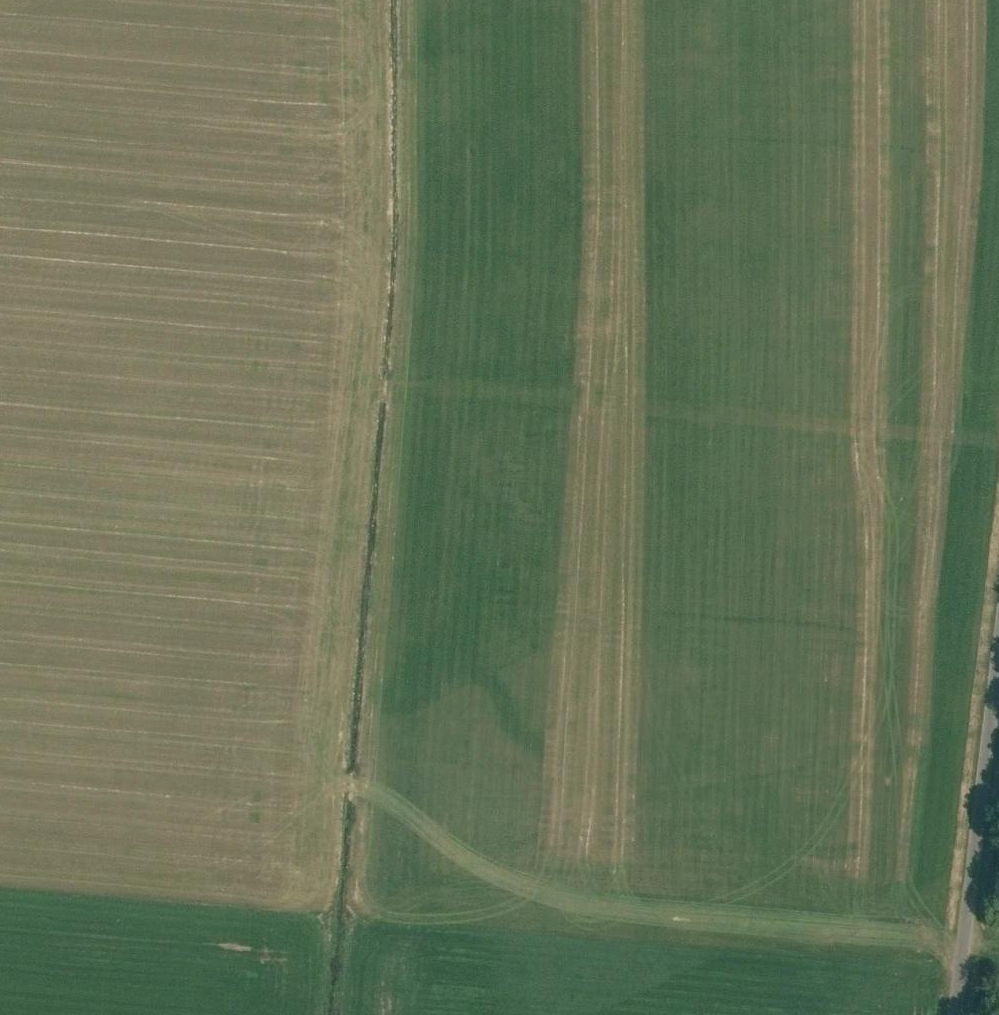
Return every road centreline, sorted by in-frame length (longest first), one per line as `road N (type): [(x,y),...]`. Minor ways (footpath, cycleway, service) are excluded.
road 1 (unclassified): [(955,1014),(998,646)]

